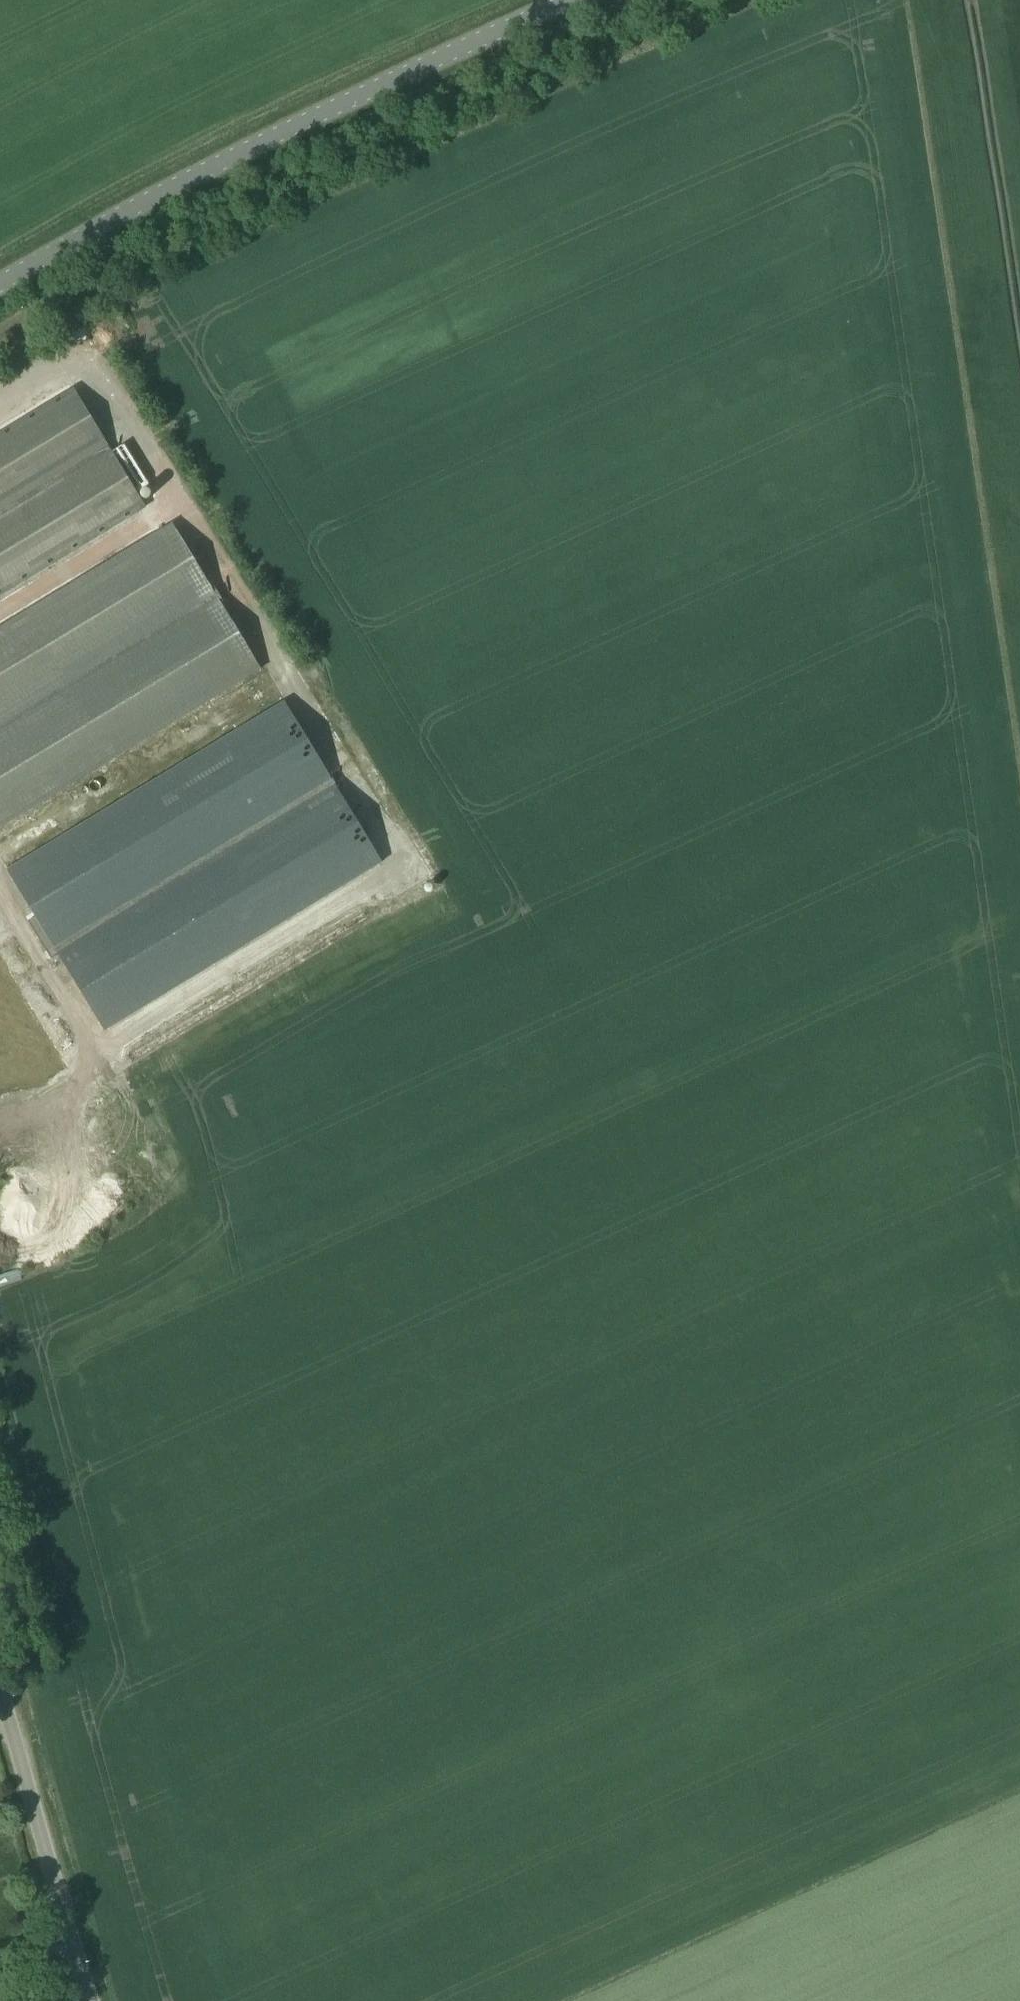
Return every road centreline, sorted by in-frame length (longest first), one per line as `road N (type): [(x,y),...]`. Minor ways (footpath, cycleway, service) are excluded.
road 1 (unclassified): [(556,0),(293,121),(0,282)]
road 2 (unclassified): [(93,2000),(0,1679)]

